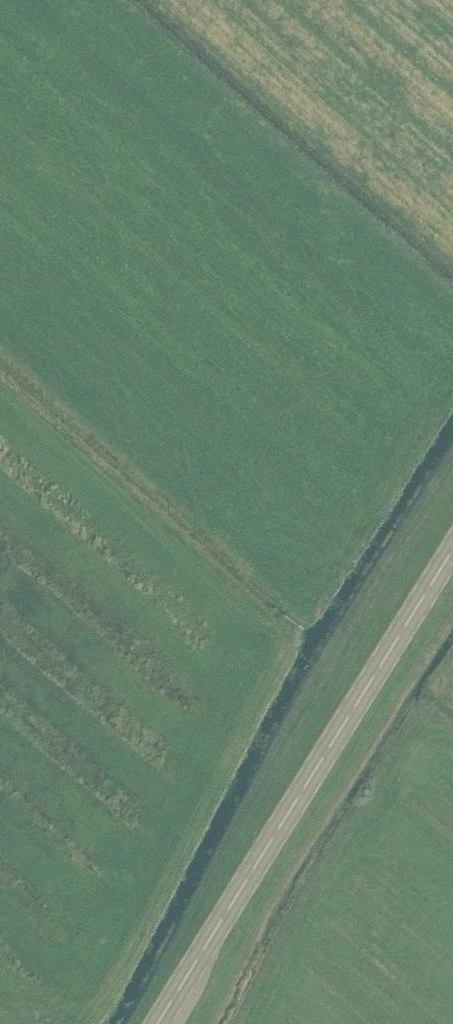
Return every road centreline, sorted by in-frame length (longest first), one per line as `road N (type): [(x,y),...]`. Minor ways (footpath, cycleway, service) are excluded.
road 1 (primary): [(160,1023),(452,554)]

